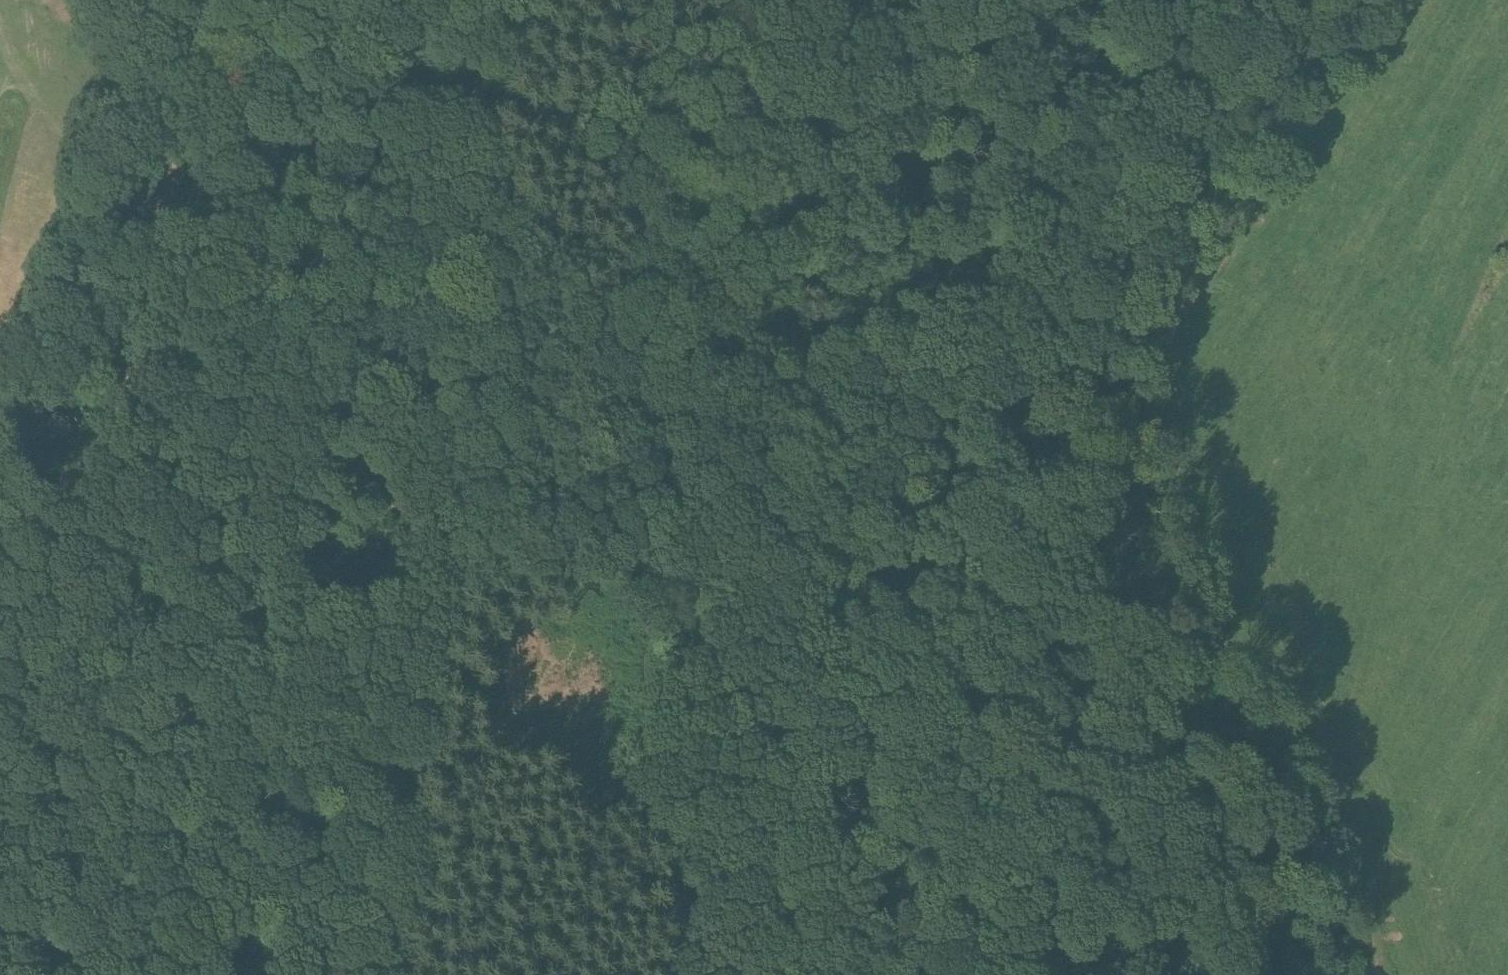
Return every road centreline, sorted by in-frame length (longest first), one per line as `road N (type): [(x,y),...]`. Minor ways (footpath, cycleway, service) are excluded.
road 1 (track): [(1274,974),(1210,813),(1103,598),(1068,498),(1059,418),(1070,330),(1094,245),(1123,186),(1261,0)]
road 2 (track): [(210,0),(212,75),(152,237),(105,416),(35,509),(0,572)]

